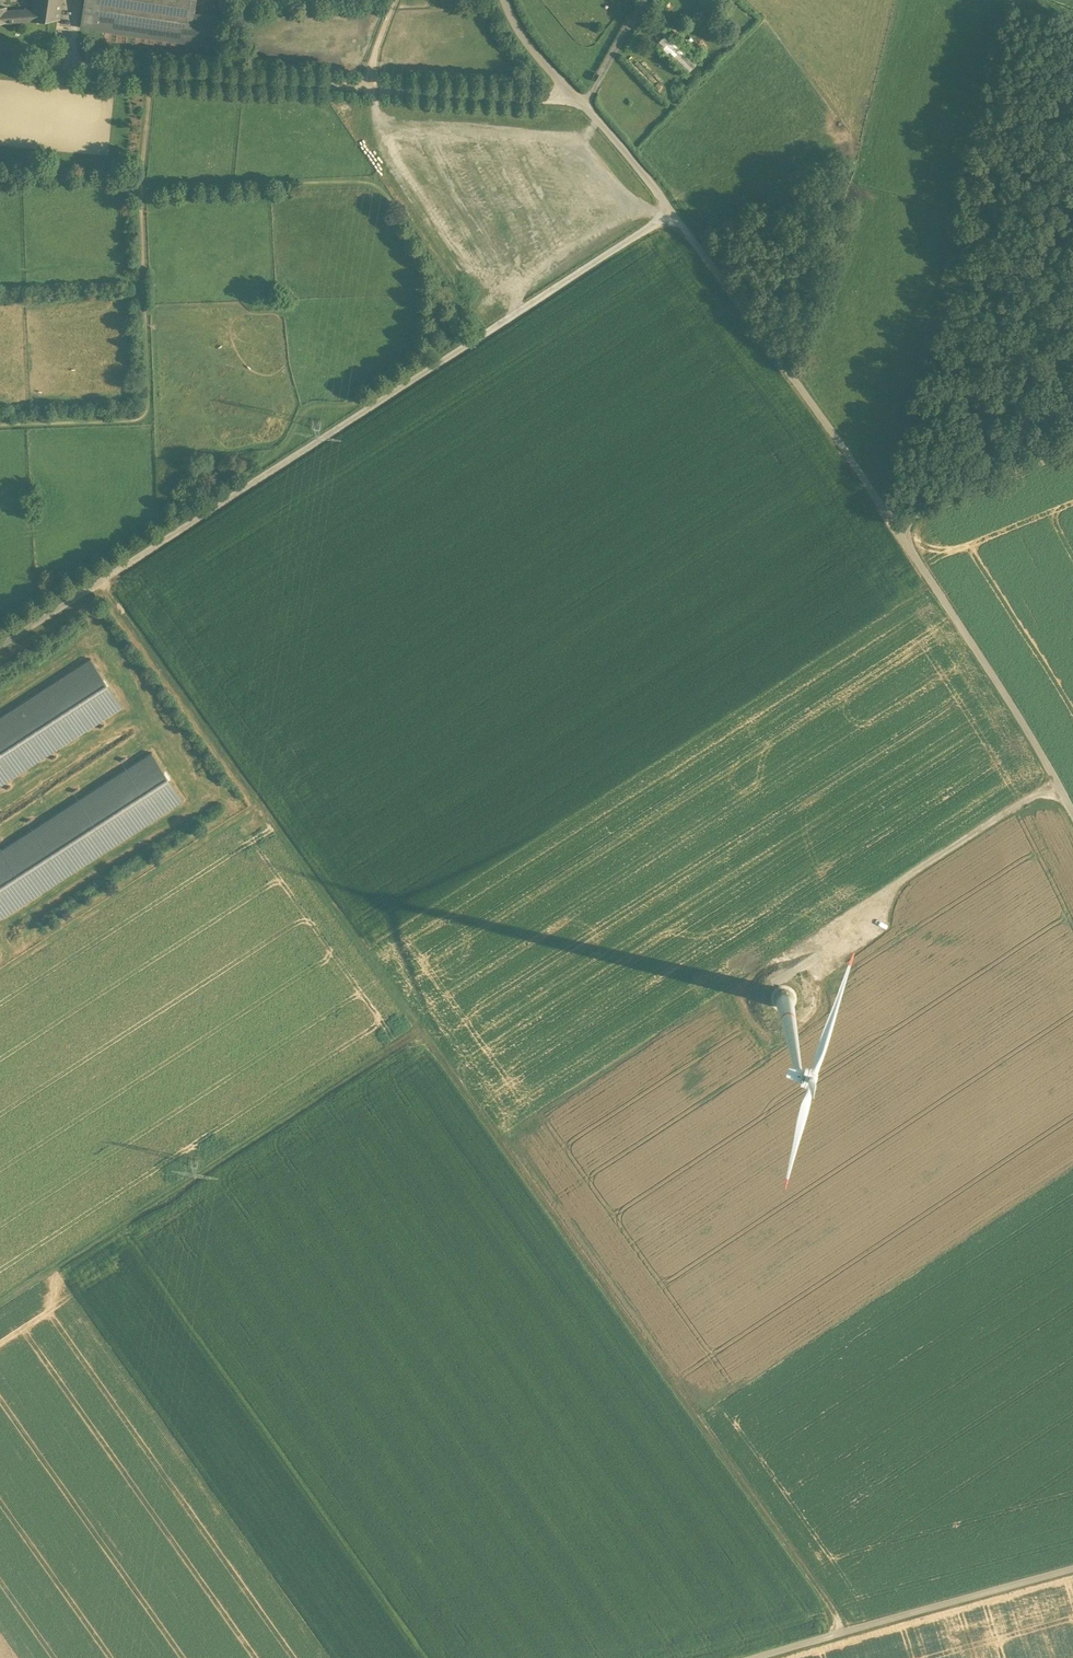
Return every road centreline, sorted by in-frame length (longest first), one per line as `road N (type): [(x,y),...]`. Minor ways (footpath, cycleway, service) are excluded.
road 1 (track): [(847,1632),(102,581)]
road 2 (unclassified): [(504,0),(559,82),(676,210),(894,522),(1072,810)]
road 3 (track): [(148,191),(376,178),(425,248),(430,339),(416,367),(357,405),(299,413),(273,460),(0,637)]
road 4 (track): [(676,210),(0,647)]
road 5 (track): [(0,422),(141,418),(158,410),(148,191),(155,75),(65,65),(76,0)]
road 6 (unclassified): [(1072,1567),(757,1657)]
road 7 (track): [(1058,782),(786,953)]
road 8 (track): [(894,522),(1072,452)]

